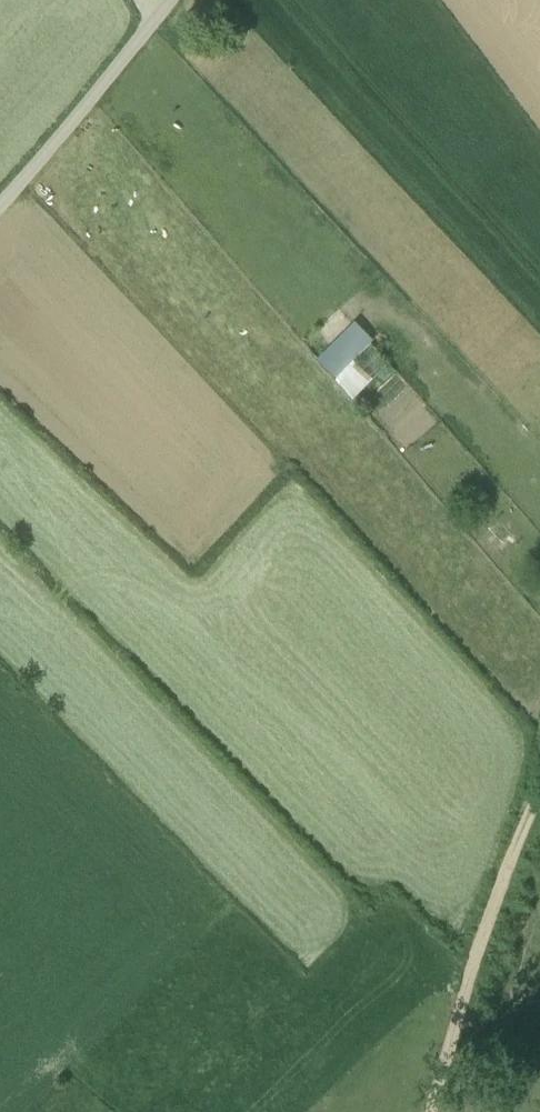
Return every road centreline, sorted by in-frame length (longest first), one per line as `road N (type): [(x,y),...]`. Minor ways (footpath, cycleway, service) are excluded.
road 1 (track): [(429,1111),(539,787)]
road 2 (unclassified): [(0,203),(170,0)]

